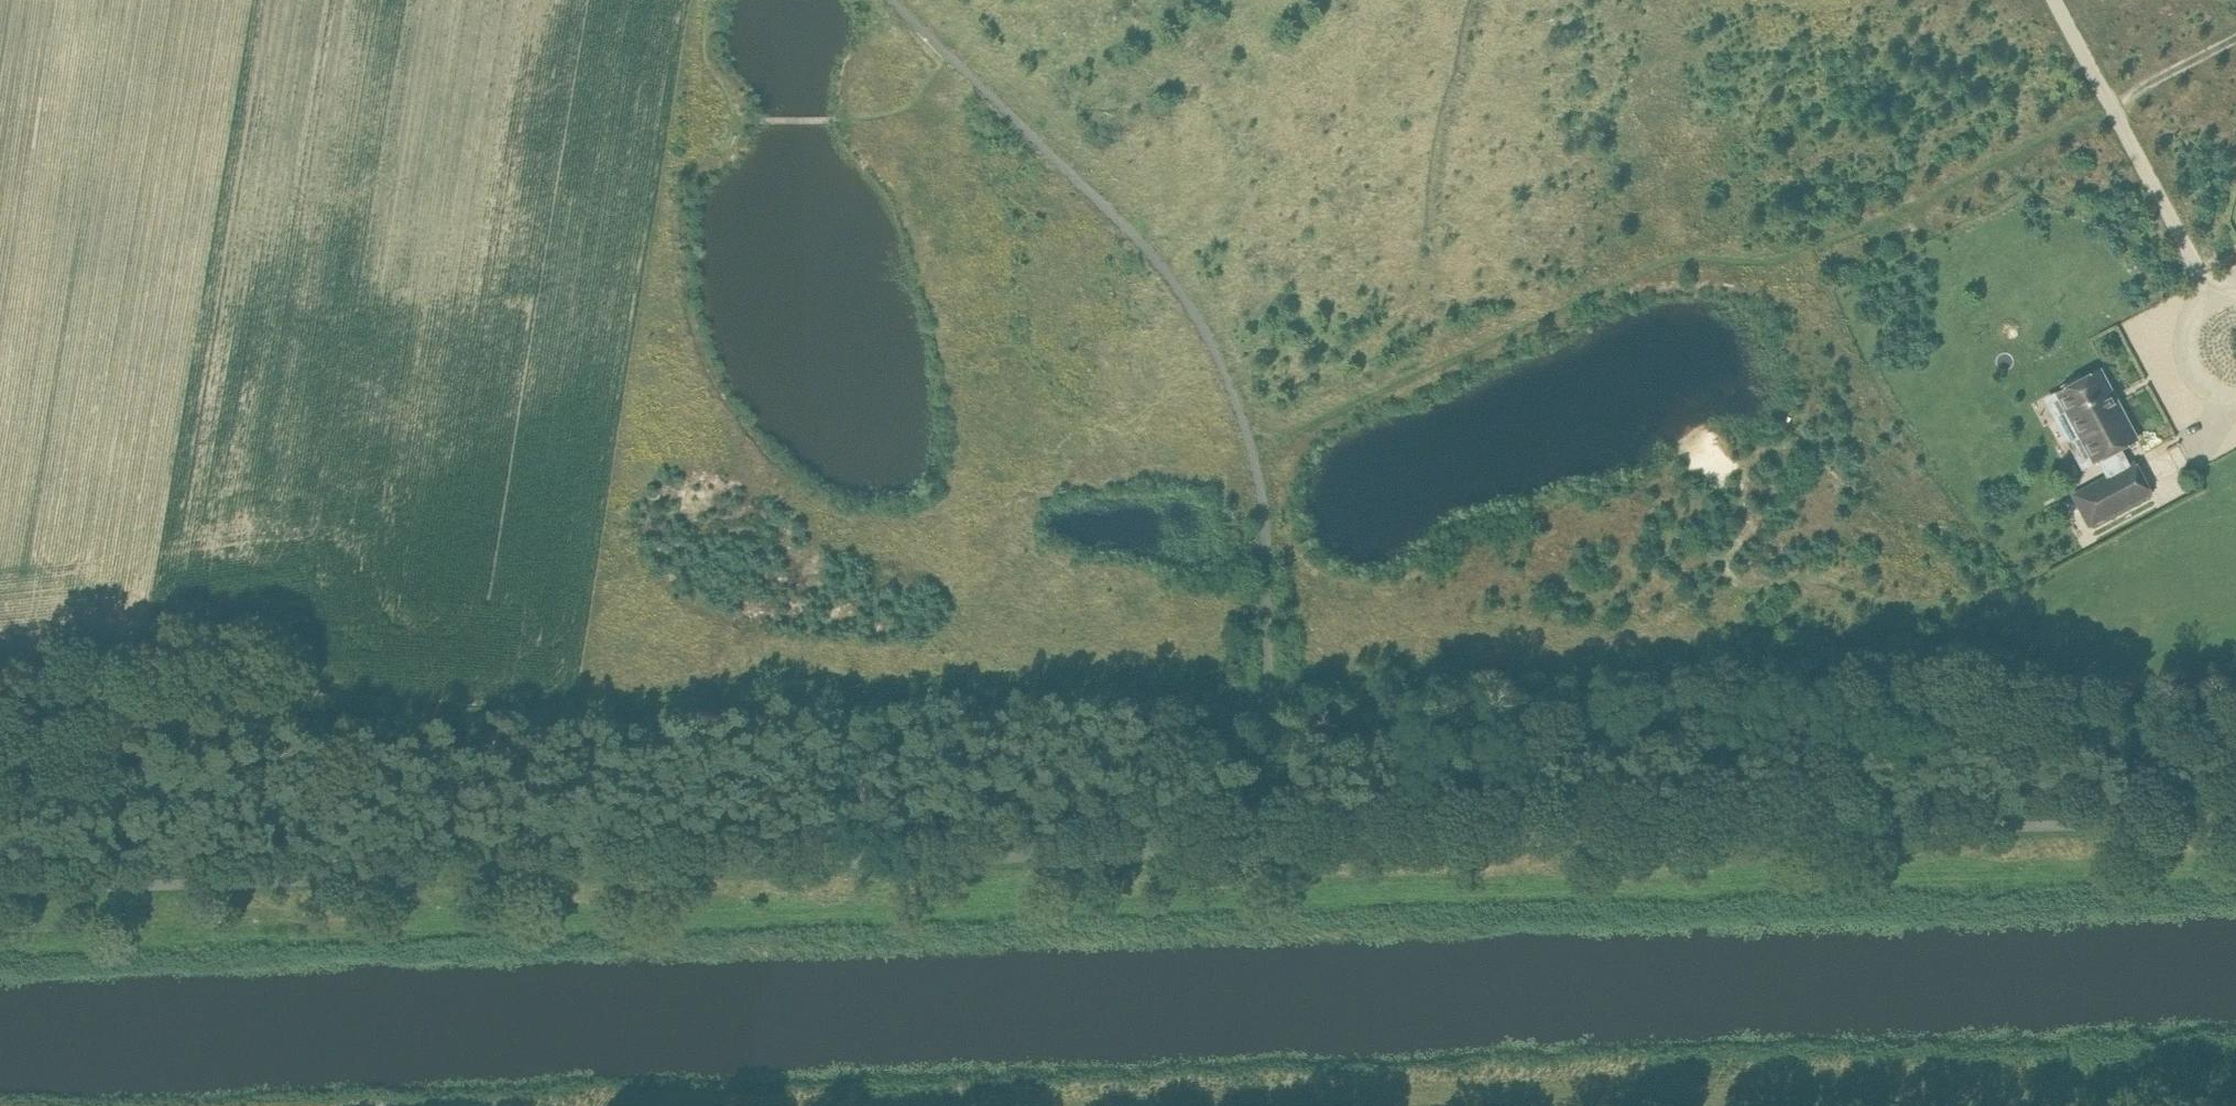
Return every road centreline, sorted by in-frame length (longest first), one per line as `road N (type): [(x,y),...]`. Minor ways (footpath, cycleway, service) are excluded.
road 1 (unclassified): [(2110,102),(2216,298)]
road 2 (unclassified): [(2216,298),(2188,330),(2184,351),(2204,392),(2235,405)]
road 3 (residential): [(2235,36),(2110,102)]

